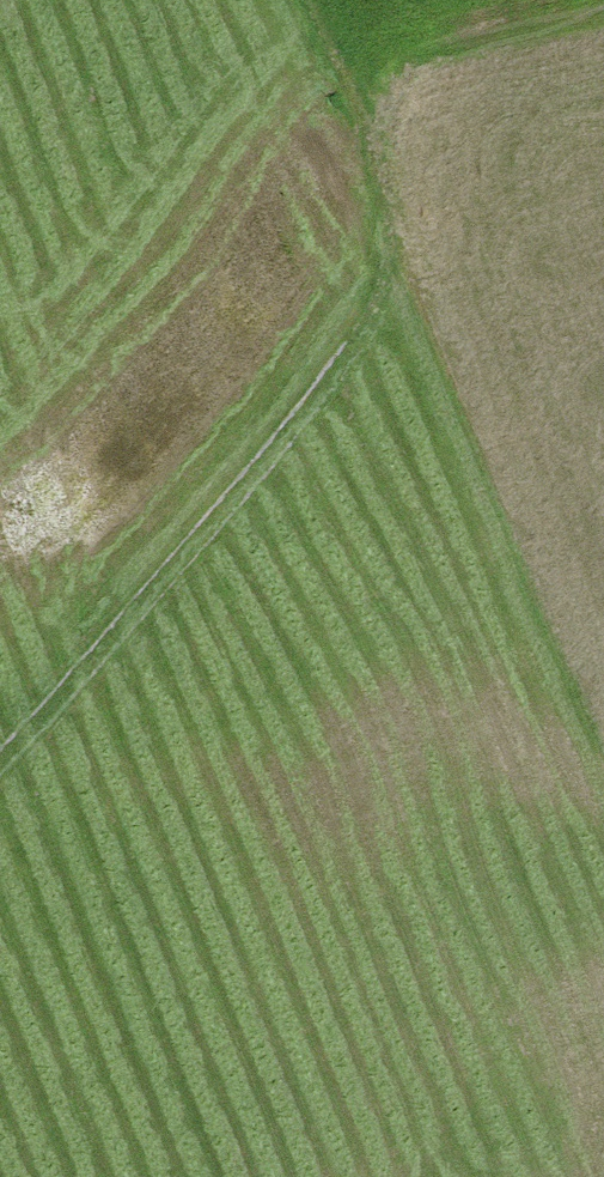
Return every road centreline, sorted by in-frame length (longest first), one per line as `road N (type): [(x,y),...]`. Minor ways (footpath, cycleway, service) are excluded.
road 1 (track): [(603,701),(309,0)]
road 2 (track): [(389,189),(370,326),(50,719),(0,763)]

